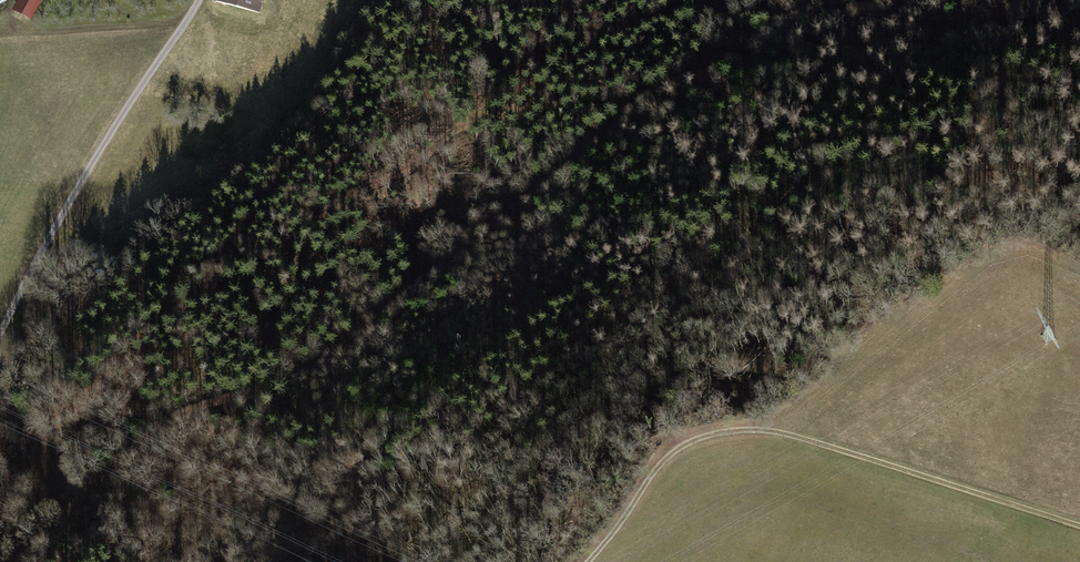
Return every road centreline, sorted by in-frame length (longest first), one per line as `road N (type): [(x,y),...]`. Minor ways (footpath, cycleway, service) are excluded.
road 1 (track): [(17,561),(123,452),(184,414),(285,386),(430,278),(629,108),(819,0)]
road 2 (track): [(1079,527),(787,430),(703,433),(653,476),(584,561)]
road 3 (residential): [(25,284),(197,0)]

